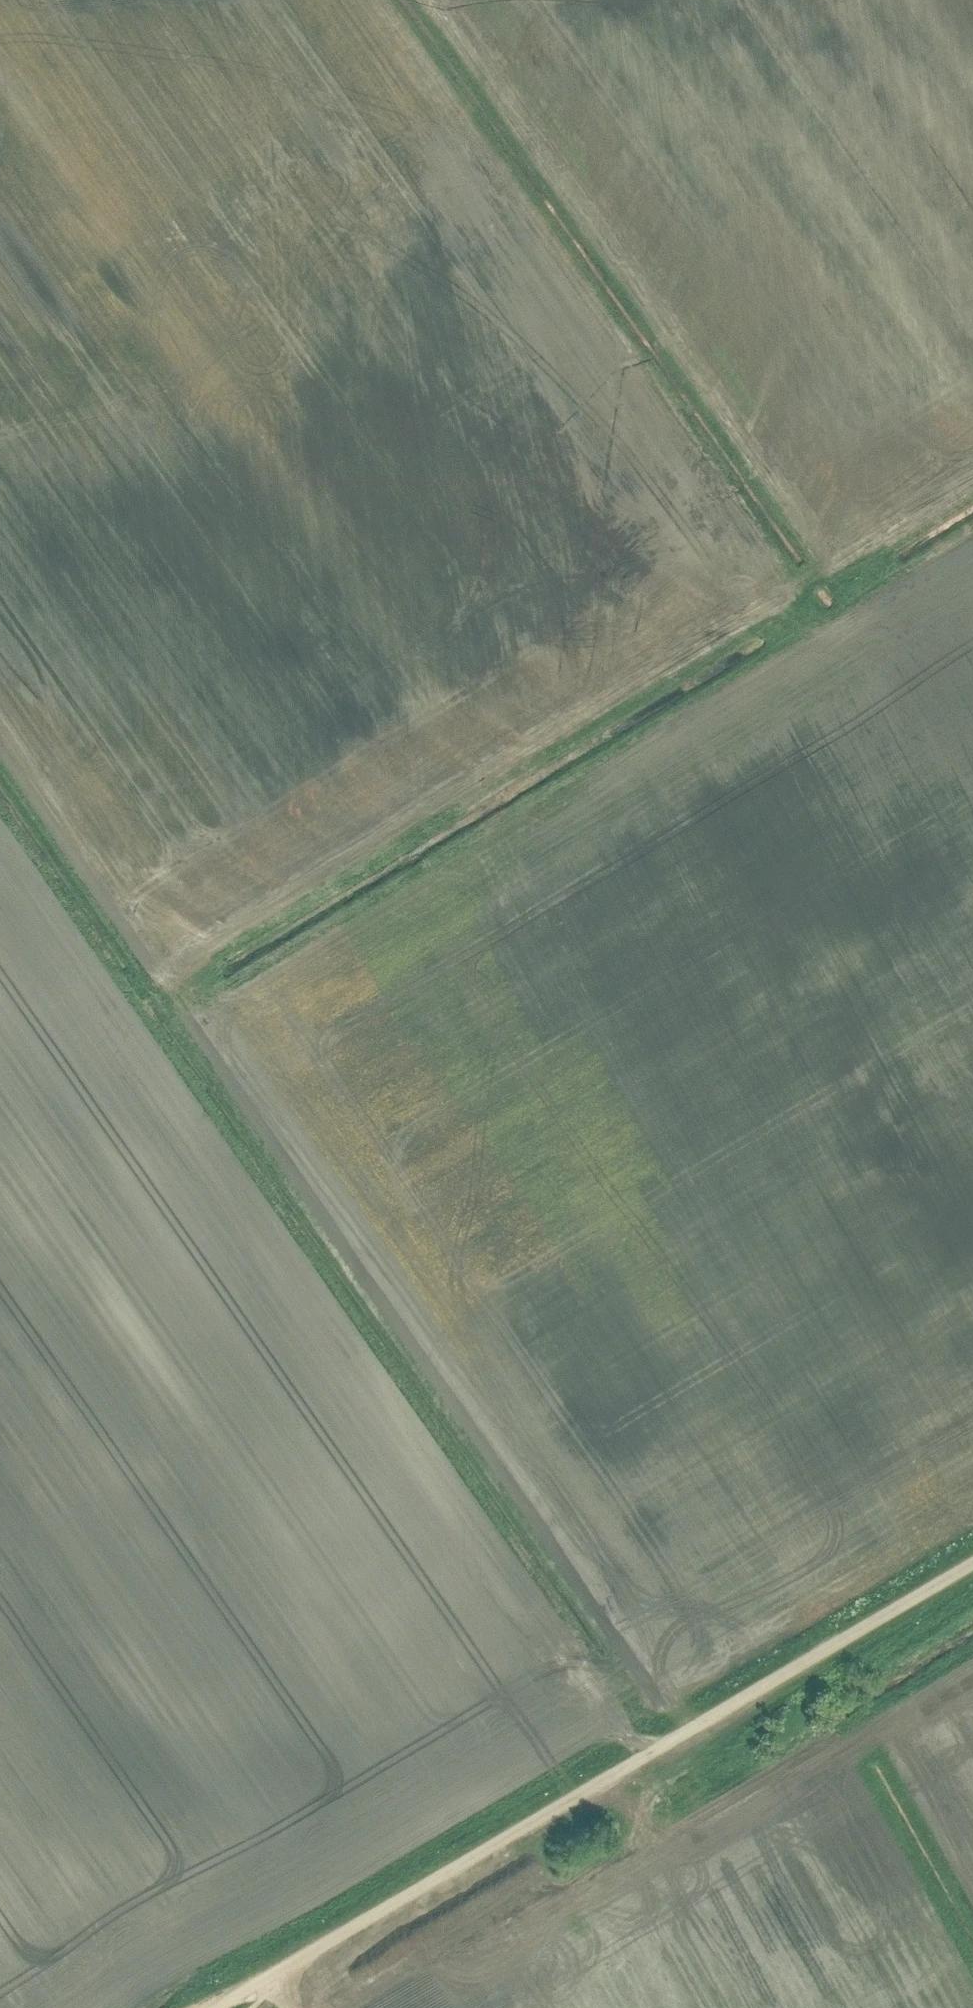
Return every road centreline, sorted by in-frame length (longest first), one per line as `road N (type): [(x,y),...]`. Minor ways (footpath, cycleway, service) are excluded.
road 1 (unclassified): [(214,2007),(972,1563)]

